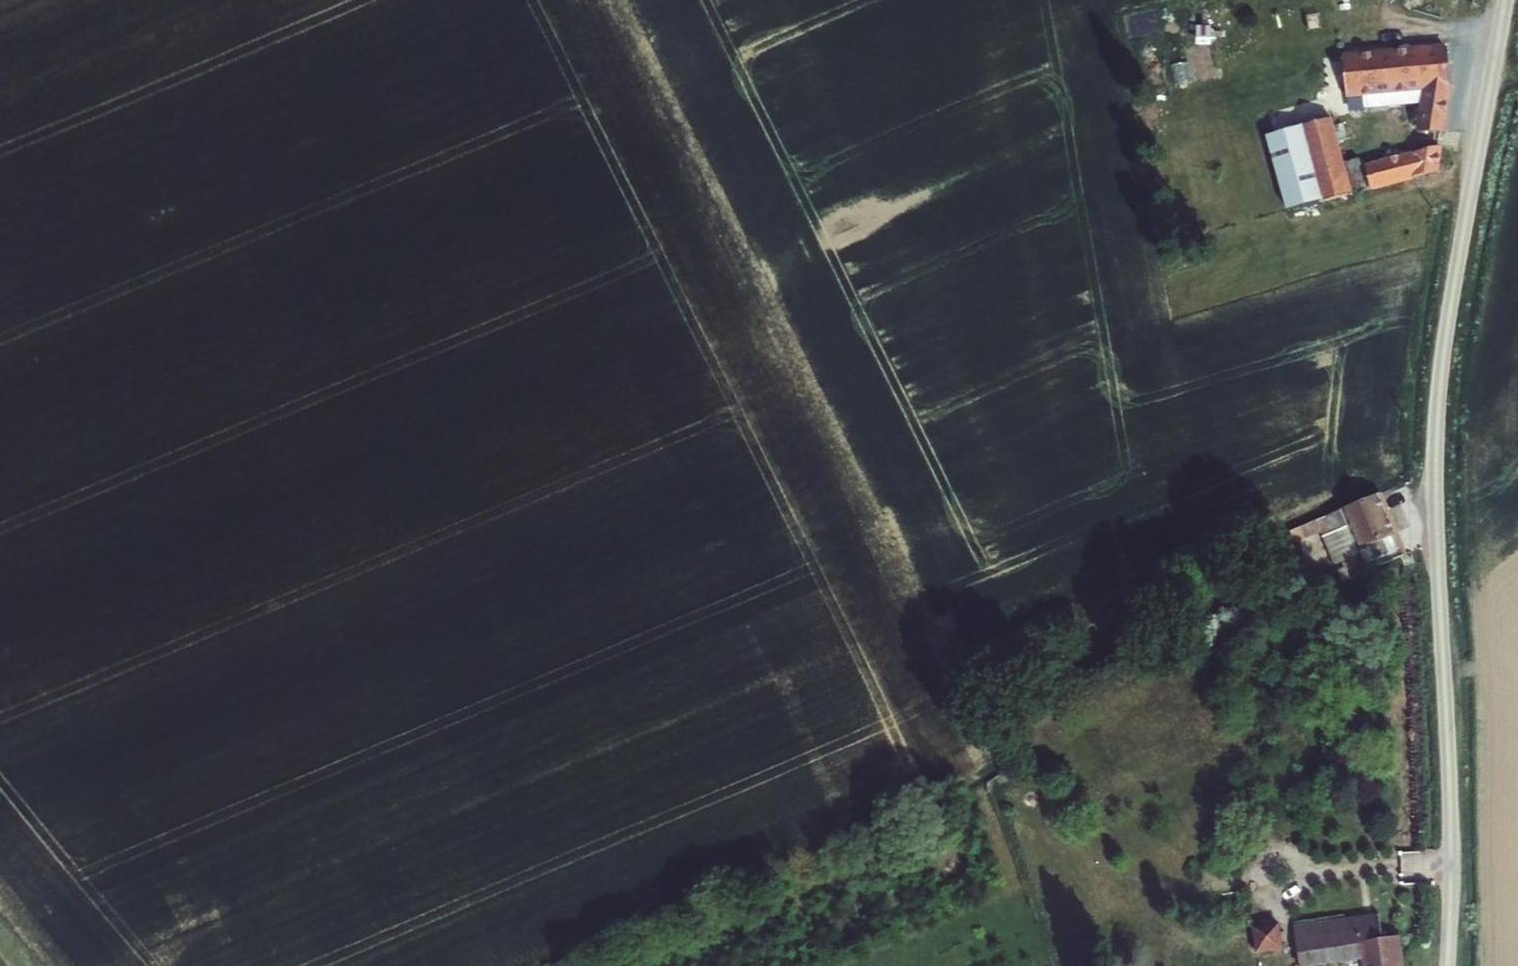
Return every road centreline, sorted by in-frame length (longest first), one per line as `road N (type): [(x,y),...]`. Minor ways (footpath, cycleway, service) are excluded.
road 1 (unclassified): [(1447,965),(1437,420),(1505,0)]

